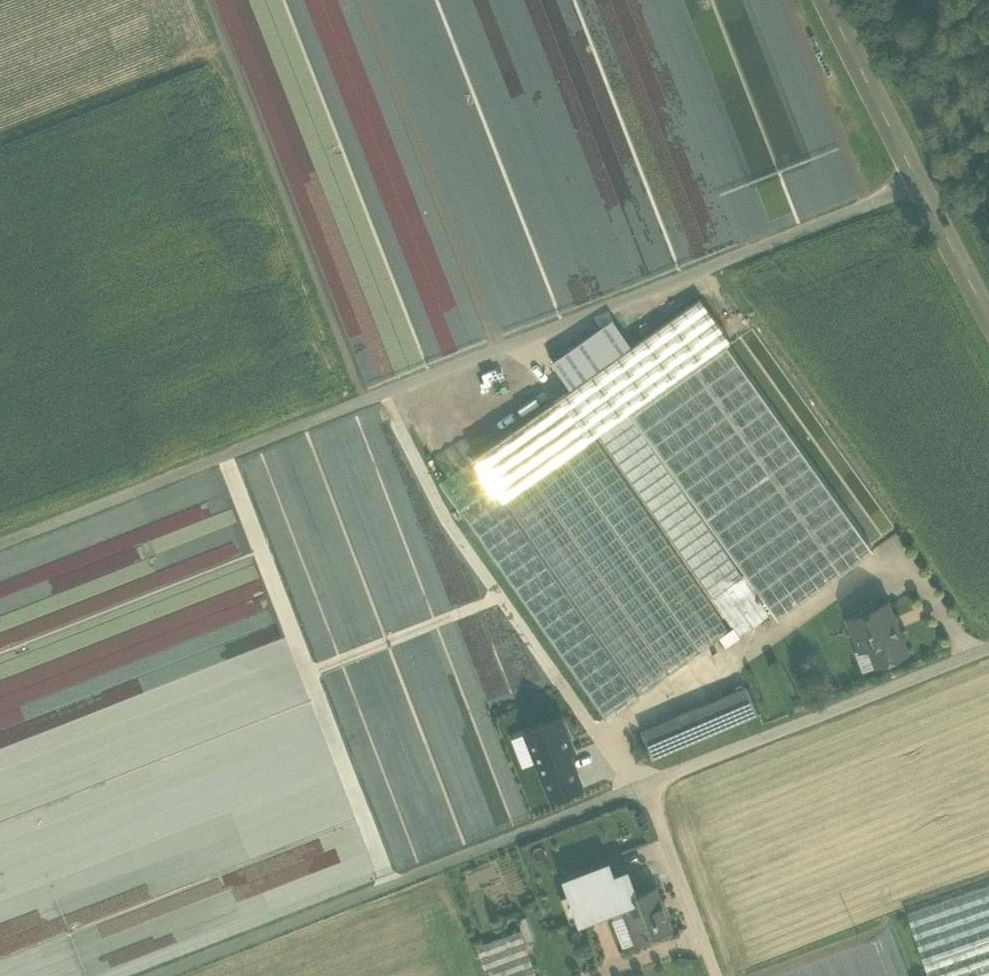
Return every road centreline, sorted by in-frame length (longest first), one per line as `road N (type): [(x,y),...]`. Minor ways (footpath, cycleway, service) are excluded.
road 1 (track): [(923,187),(0,542)]
road 2 (track): [(614,740),(601,734),(445,514),(413,439),(431,420),(567,353)]
road 3 (track): [(648,778),(152,975)]
road 4 (track): [(648,778),(614,740),(627,717),(870,568),(919,580),(973,652)]
road 5 (track): [(648,778),(988,645)]
road 6 (unclassified): [(988,313),(824,0)]
road 7 (track): [(721,975),(648,778)]

